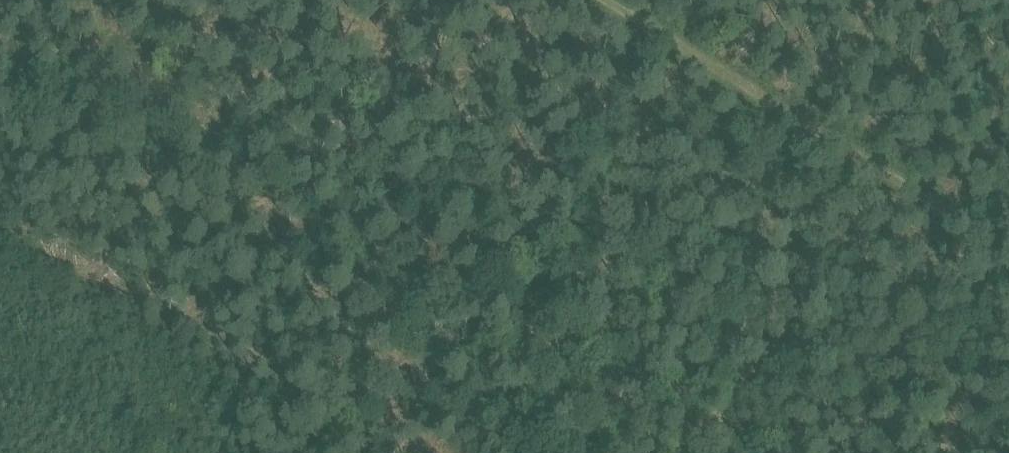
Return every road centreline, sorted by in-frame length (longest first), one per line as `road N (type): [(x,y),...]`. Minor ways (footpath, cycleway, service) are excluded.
road 1 (track): [(608,0),(1008,251)]

